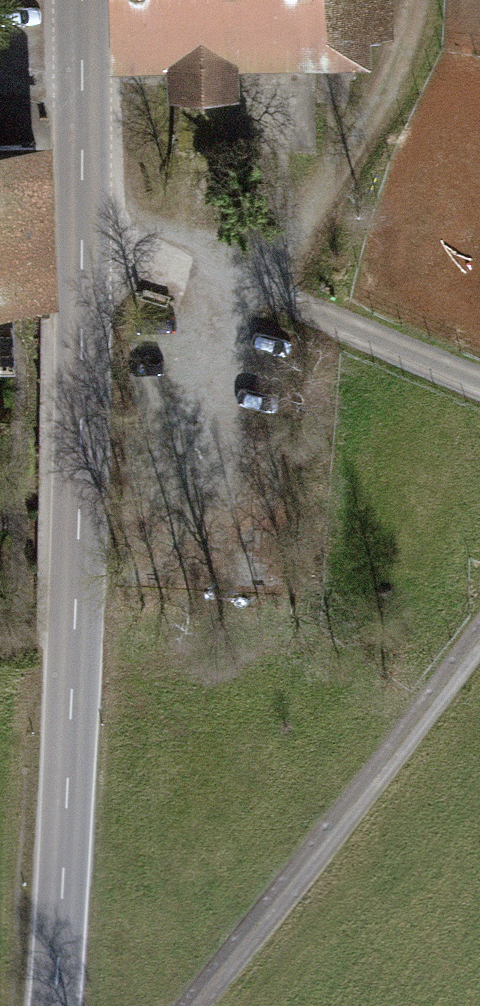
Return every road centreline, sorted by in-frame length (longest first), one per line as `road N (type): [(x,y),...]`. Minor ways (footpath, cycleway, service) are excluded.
road 1 (tertiary): [(83,0),(91,240),(78,743),(58,1005)]
road 2 (track): [(479,639),(176,1005)]
road 3 (track): [(479,373),(337,315),(91,240)]

